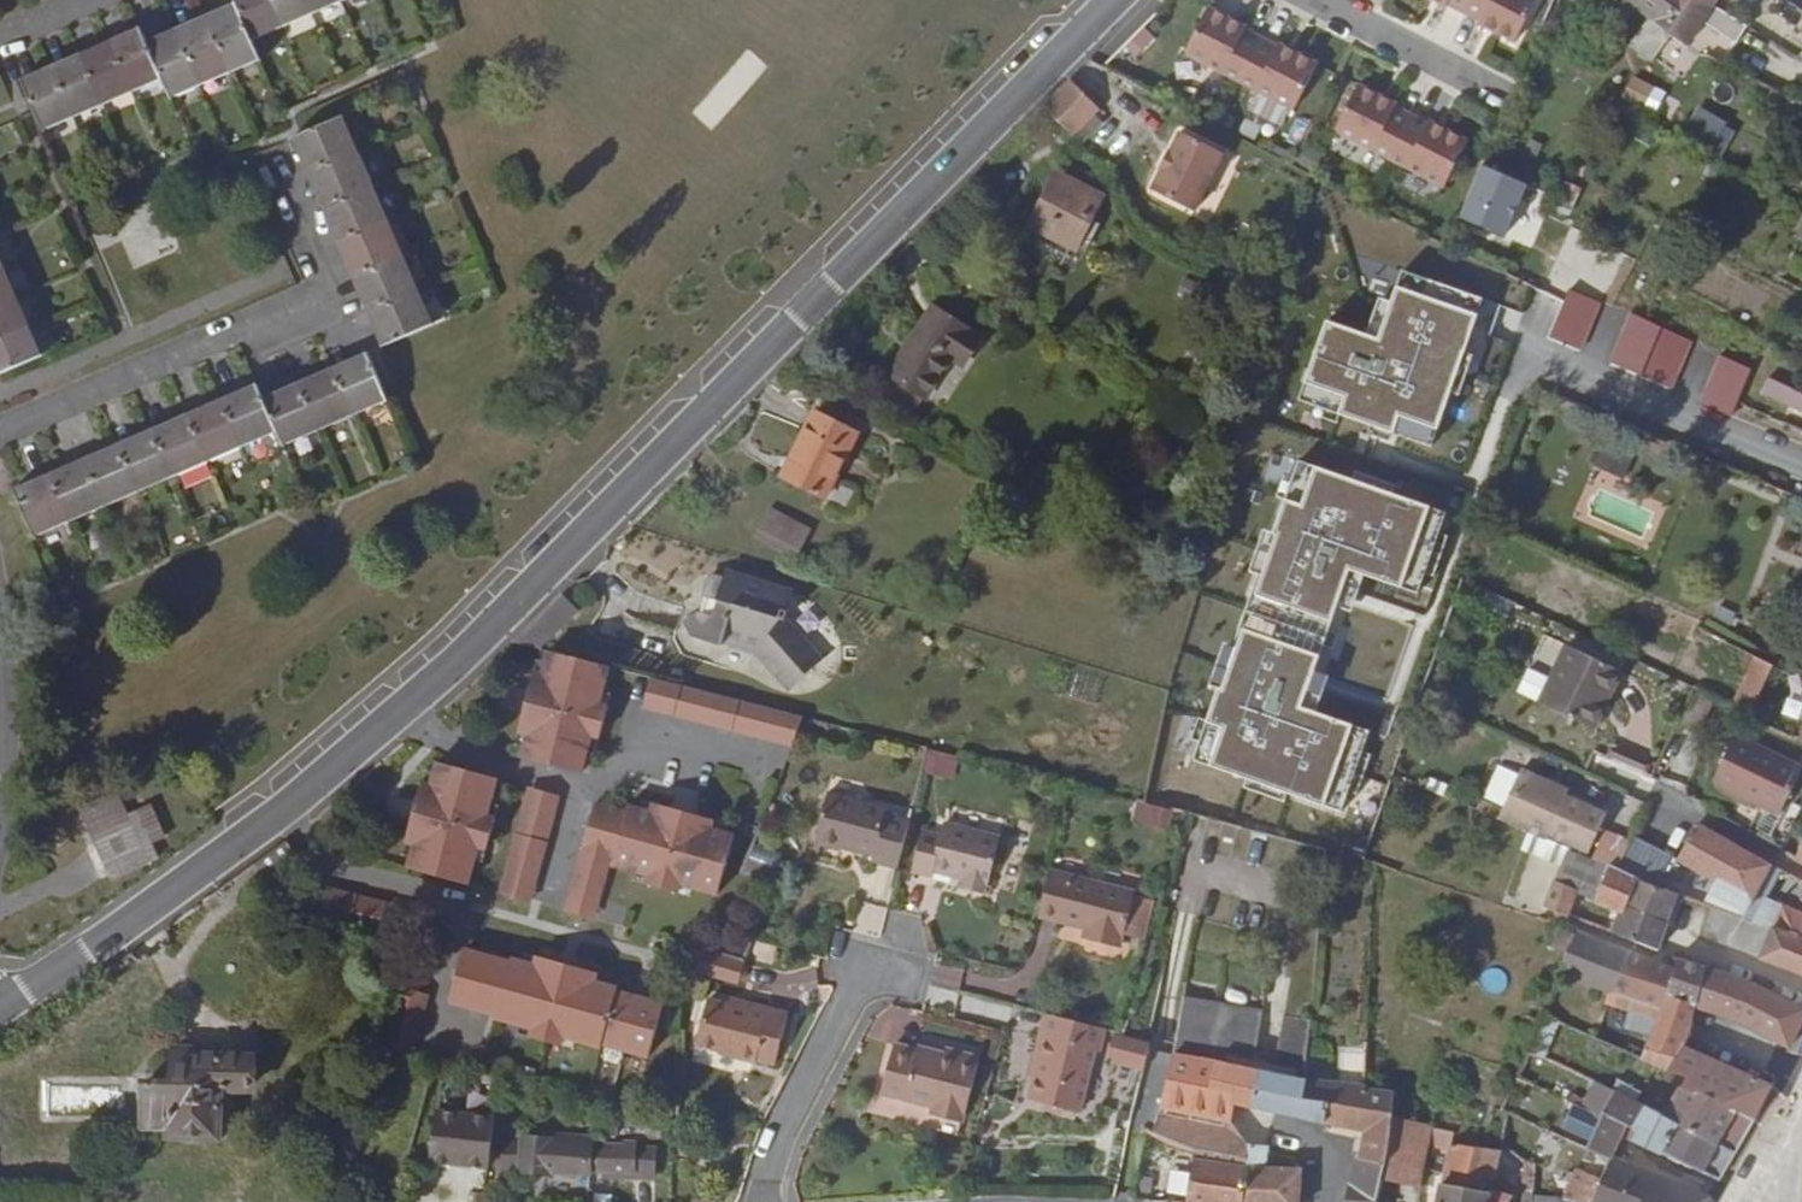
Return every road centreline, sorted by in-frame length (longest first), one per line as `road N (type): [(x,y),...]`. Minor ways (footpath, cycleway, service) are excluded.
road 1 (unclassified): [(0,1000),(143,917),(392,718),(588,532),(1109,0)]
road 2 (residential): [(0,445),(333,306),(277,168)]
road 3 (residential): [(874,969),(788,1120),(766,1201)]
road 4 (residential): [(1326,0),(1470,74)]

